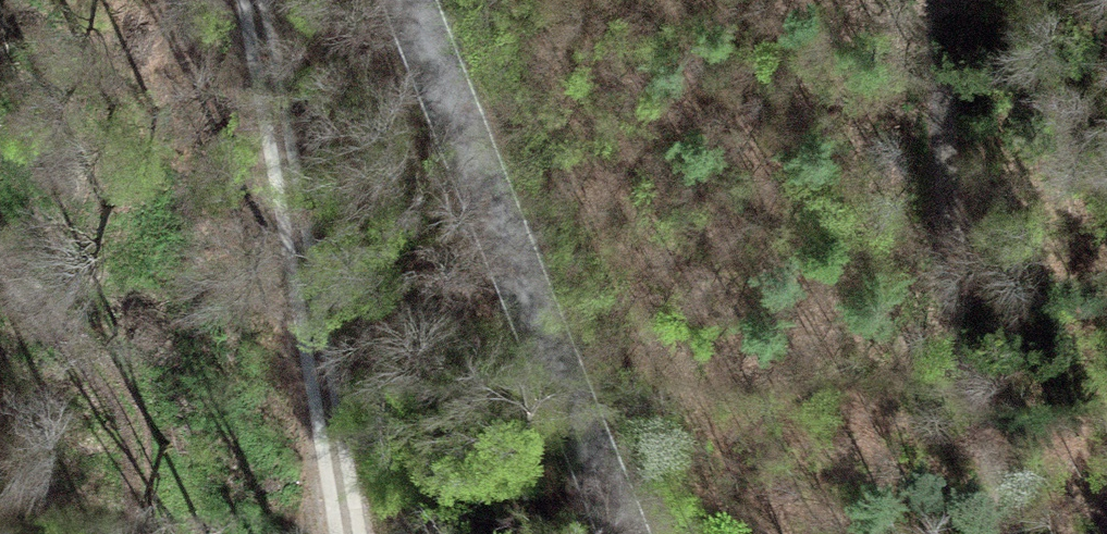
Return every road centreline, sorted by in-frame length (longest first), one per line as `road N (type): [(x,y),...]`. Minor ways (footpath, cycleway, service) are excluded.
road 1 (tertiary): [(410,0),(628,533)]
road 2 (track): [(256,0),(355,533)]
road 3 (track): [(945,0),(951,224),(1020,533)]

